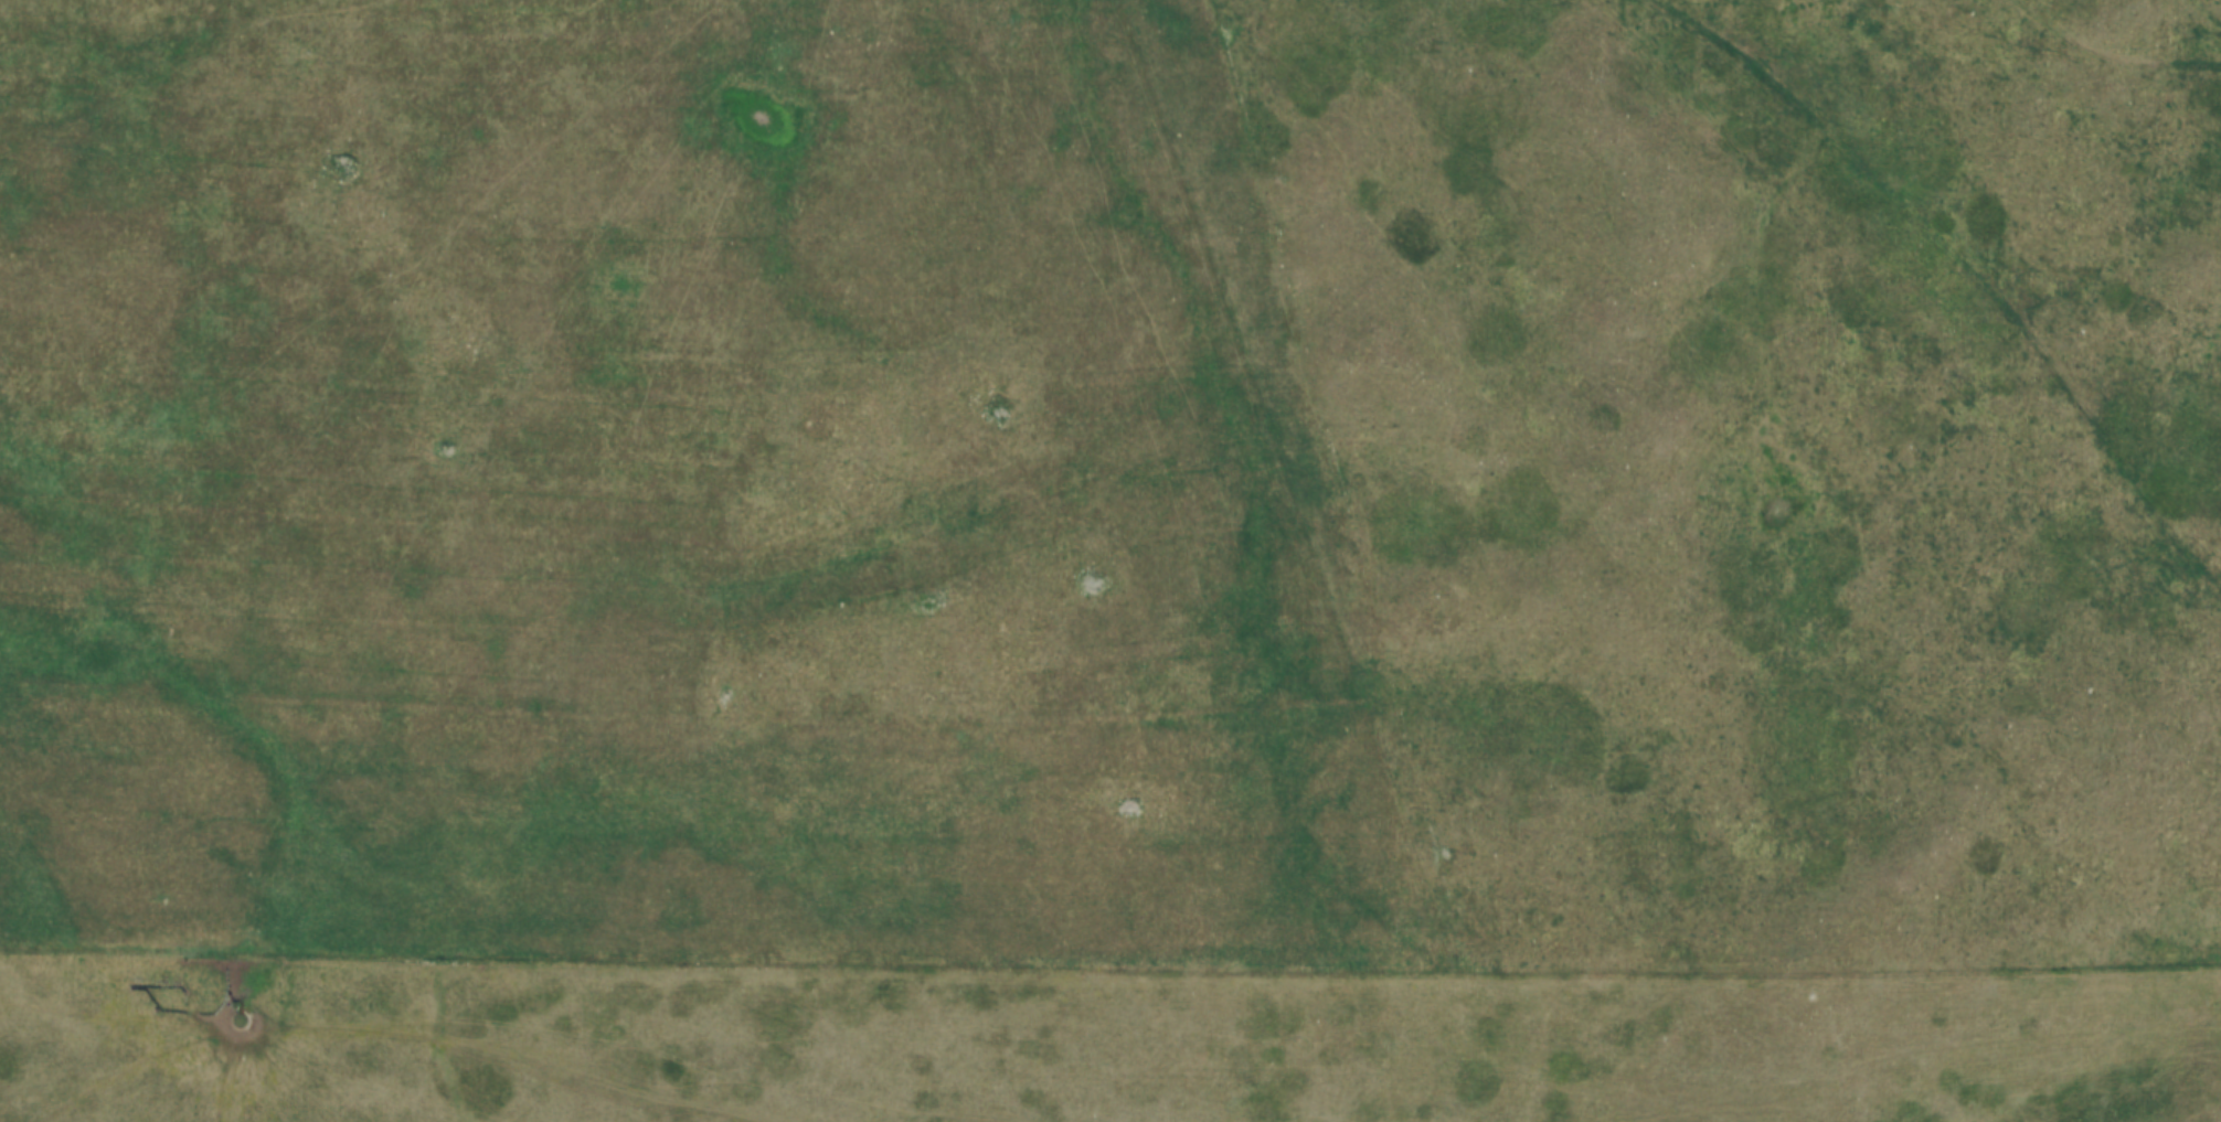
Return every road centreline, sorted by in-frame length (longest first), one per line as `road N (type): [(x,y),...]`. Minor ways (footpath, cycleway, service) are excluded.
road 1 (track): [(2220,86),(2156,60),(2066,0)]

